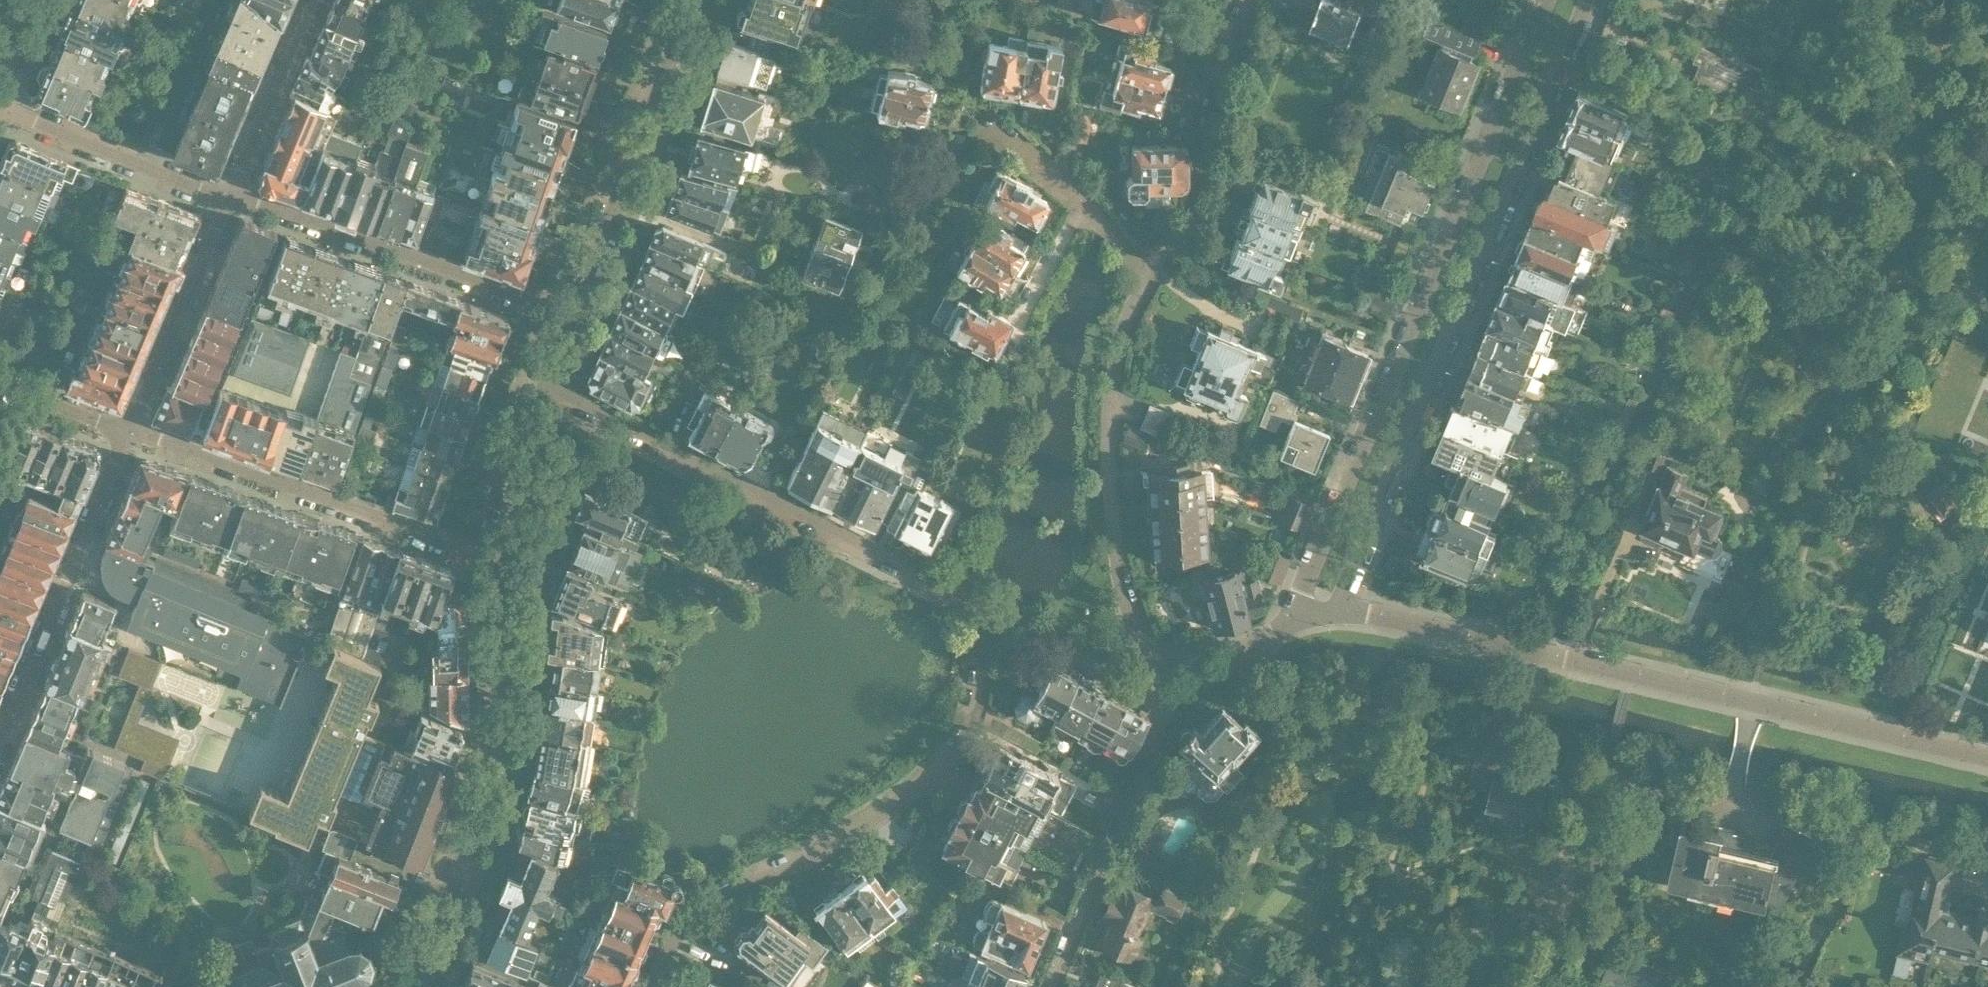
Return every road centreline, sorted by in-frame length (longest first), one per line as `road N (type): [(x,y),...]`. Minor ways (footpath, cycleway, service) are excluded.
road 1 (residential): [(1548,0),(1290,617)]
road 2 (residential): [(1987,755),(1339,607)]
road 3 (residential): [(1339,607),(1592,0)]
road 4 (residential): [(996,614),(966,728),(942,762),(844,837),(707,901),(690,918),(659,986)]
road 5 (residential): [(545,385),(996,614)]
road 6 (residential): [(502,560),(501,673),(486,766),(469,832),(405,986)]
road 7 (residential): [(1155,283),(1118,373),(1113,478),(1122,589),(1163,700)]
road 8 (residential): [(502,560),(129,430)]
road 9 (residential): [(229,194),(568,314)]
road 10 (residential): [(568,314),(693,0)]
road 11 (residential): [(129,430),(0,738)]
road 12 (residential): [(1163,700),(1044,986)]
road 13 (residential): [(1253,0),(1210,109),(1207,171),(1192,222),(1155,283)]
road 14 (residential): [(1155,283),(1080,200),(961,111)]
road 15 (residential): [(129,430),(229,194)]
road 16 (residential): [(229,194),(0,105)]
road 17 (residential): [(229,194),(310,0)]
road 18 (residential): [(996,614),(1163,700)]
road 19 (residential): [(545,385),(502,560)]
road 20 (residential): [(1163,700),(1290,617)]
road 21 (residential): [(0,382),(129,430)]

